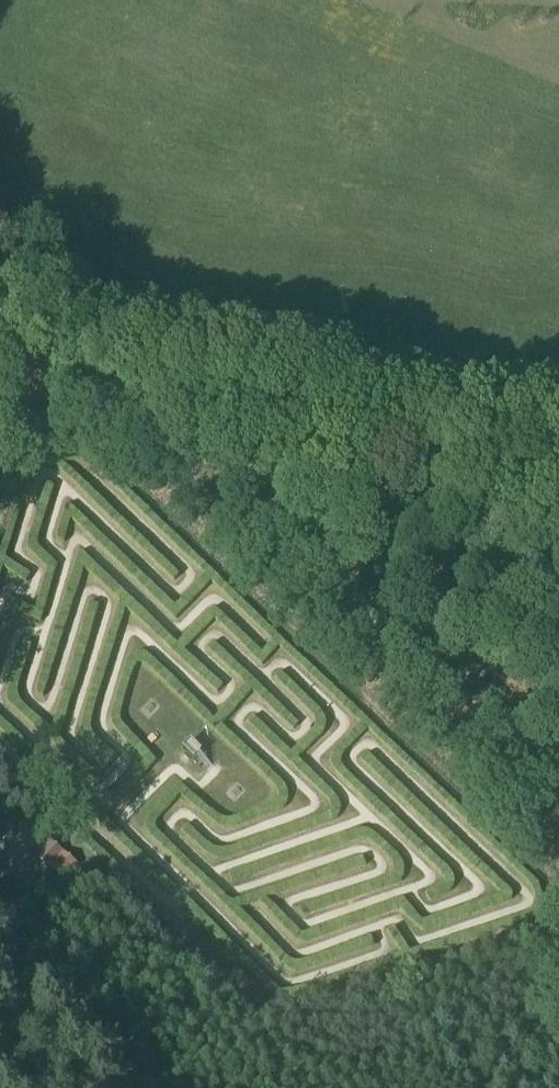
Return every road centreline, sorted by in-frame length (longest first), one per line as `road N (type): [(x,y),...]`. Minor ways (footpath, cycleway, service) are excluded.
road 1 (tertiary): [(558,492),(184,403),(109,394),(0,410)]

